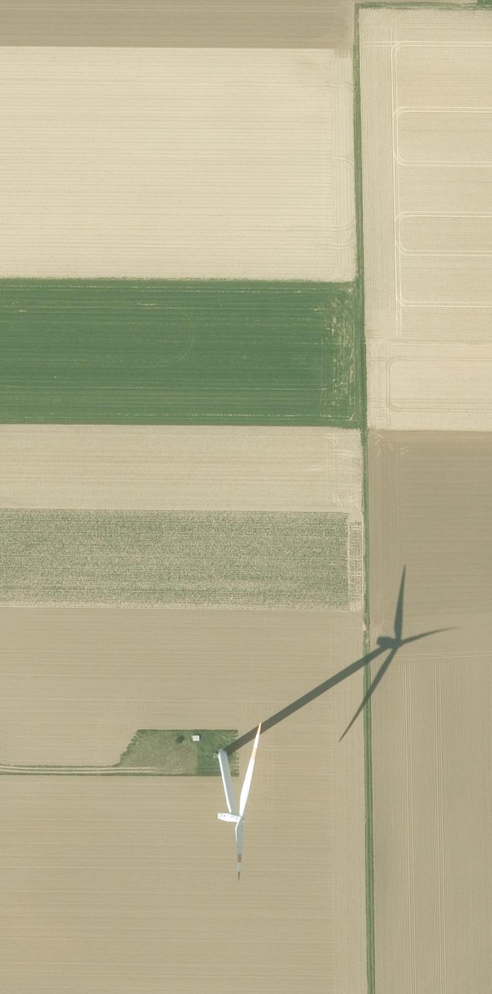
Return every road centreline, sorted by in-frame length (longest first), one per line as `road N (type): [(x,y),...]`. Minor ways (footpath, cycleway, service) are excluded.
road 1 (track): [(371,993),(355,6),(491,8)]

